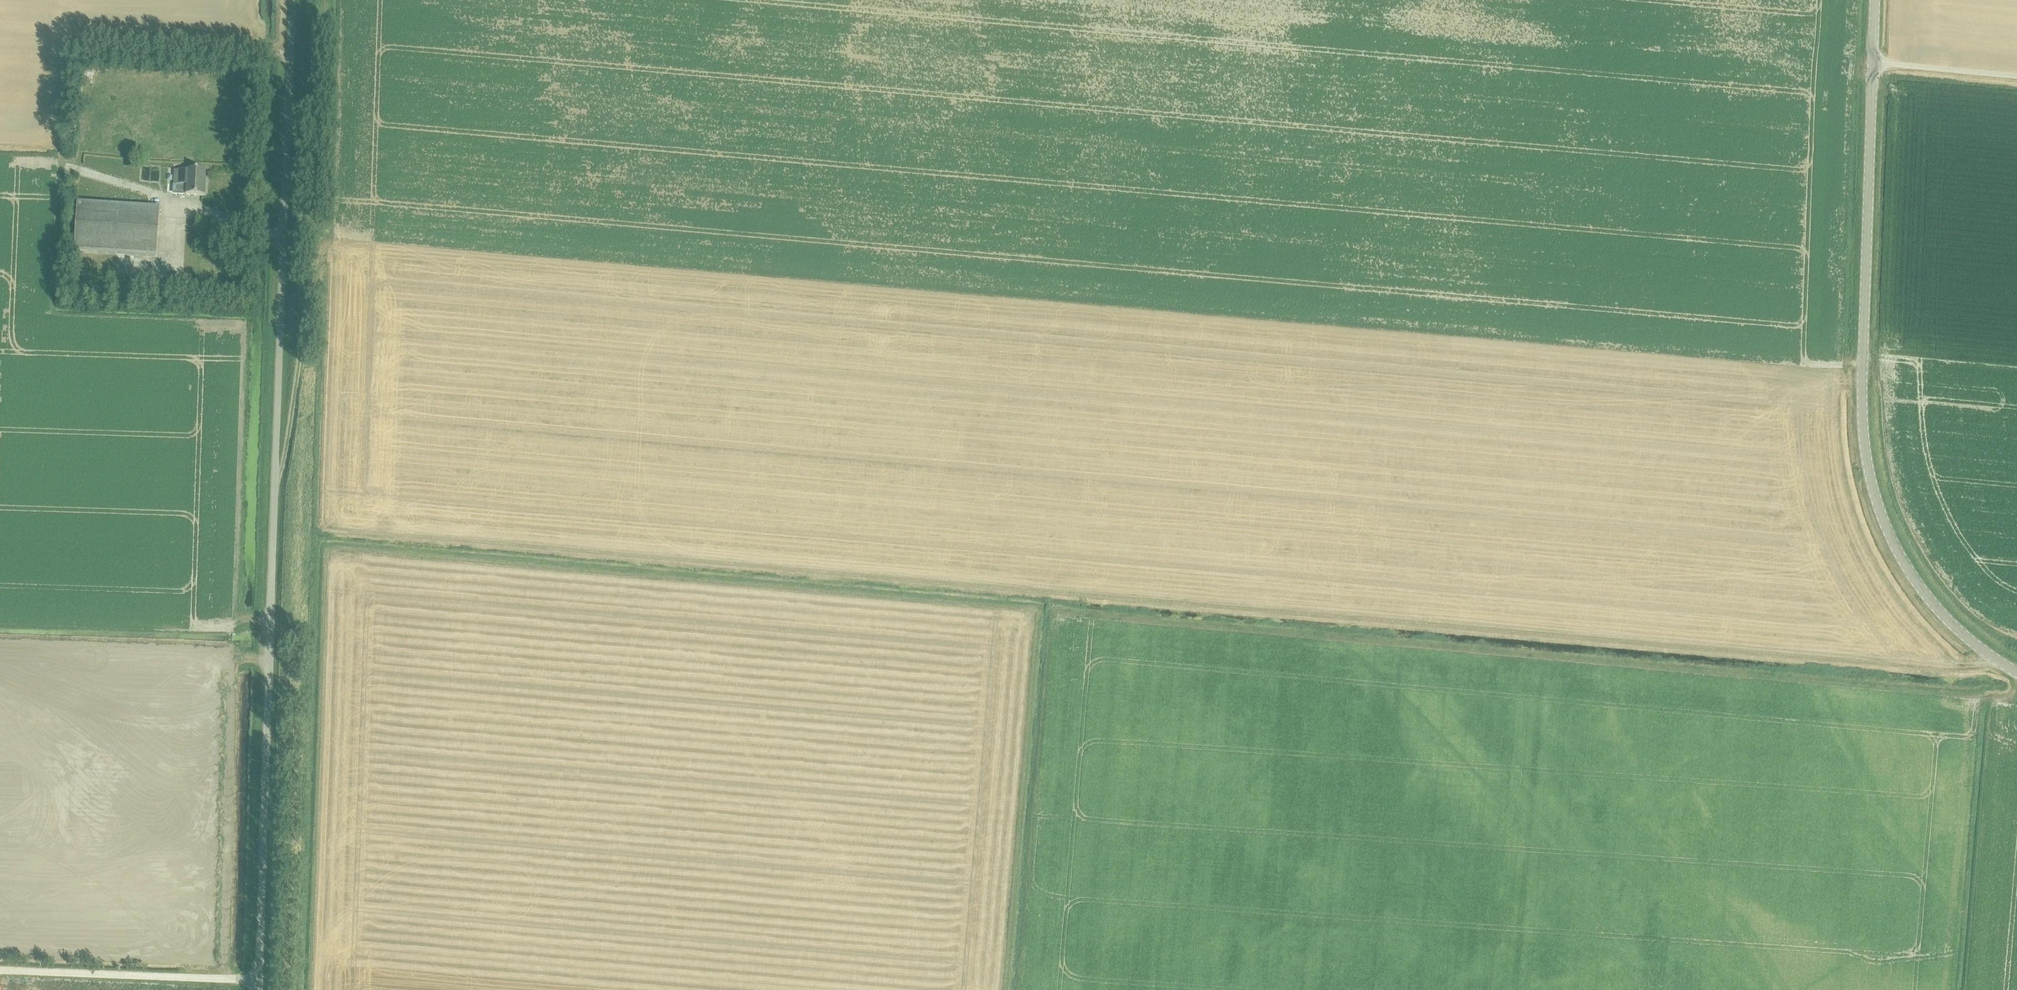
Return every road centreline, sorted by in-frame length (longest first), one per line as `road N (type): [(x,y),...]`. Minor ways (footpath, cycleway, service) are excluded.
road 1 (unclassified): [(257,989),(292,0)]
road 2 (tertiary): [(2016,671),(1934,605),(1884,525),(1873,488),(1861,397),(1872,63)]
road 3 (unclassified): [(1872,63),(2016,77)]

